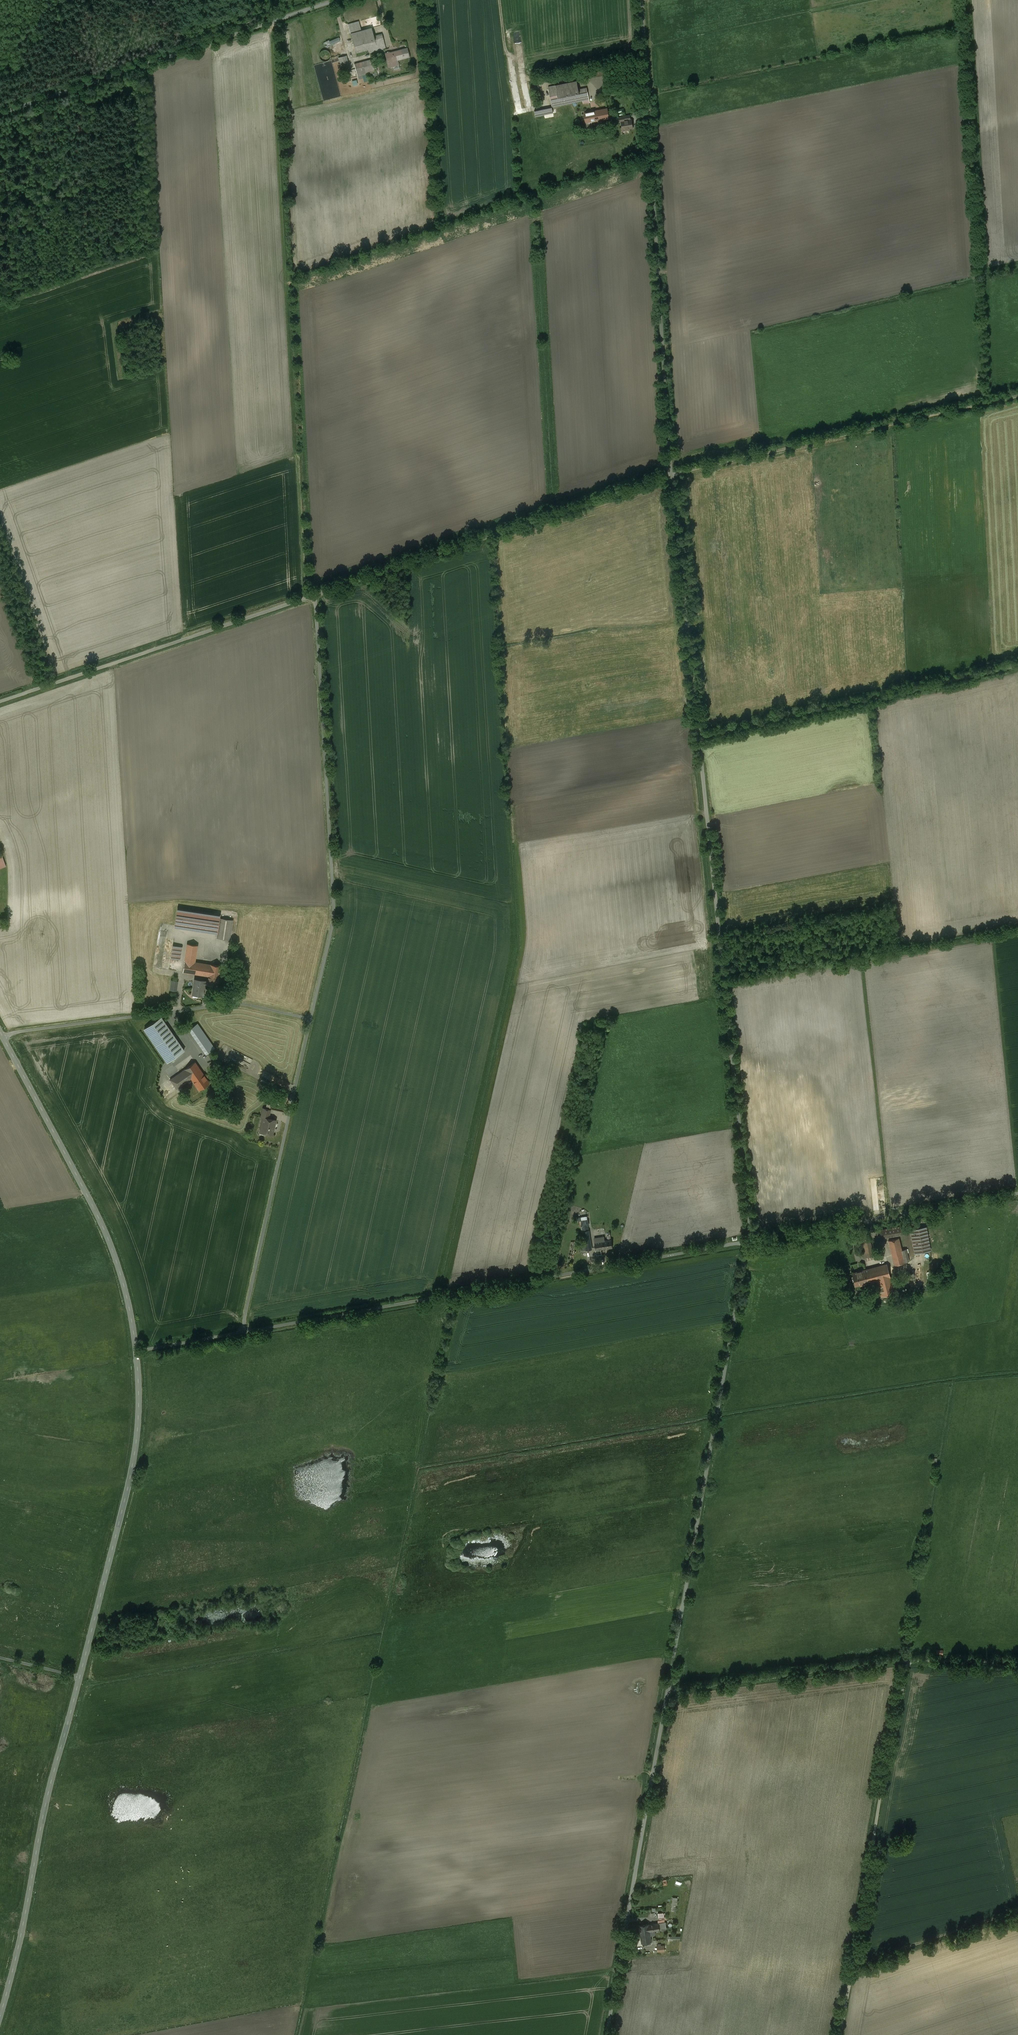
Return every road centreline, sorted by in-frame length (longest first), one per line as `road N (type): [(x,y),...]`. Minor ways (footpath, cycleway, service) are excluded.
road 1 (unclassified): [(750,1242),(672,476)]
road 2 (unclassified): [(242,1333),(333,916),(315,595)]
road 3 (unclassified): [(242,1333),(750,1242)]
road 4 (unclassified): [(642,0),(672,476)]
road 5 (unclassified): [(668,1690),(750,1242)]
road 6 (unclassified): [(909,1660),(841,2034)]
road 7 (unclassified): [(315,595),(672,476)]
road 8 (unclassified): [(0,113),(339,0)]
road 9 (track): [(1017,396),(672,476)]
road 10 (tertiary): [(0,1032),(102,1224),(136,1352)]
road 11 (unclassified): [(606,2034),(668,1690)]
road 12 (tertiary): [(80,1677),(0,2016)]
road 13 (unclassified): [(0,701),(315,595)]
road 14 (tertiary): [(136,1352),(135,1451),(80,1677)]
road 15 (track): [(699,738),(1017,666)]
road 16 (unclassified): [(750,1242),(1017,1193)]
road 17 (unclassified): [(909,1660),(668,1690)]

